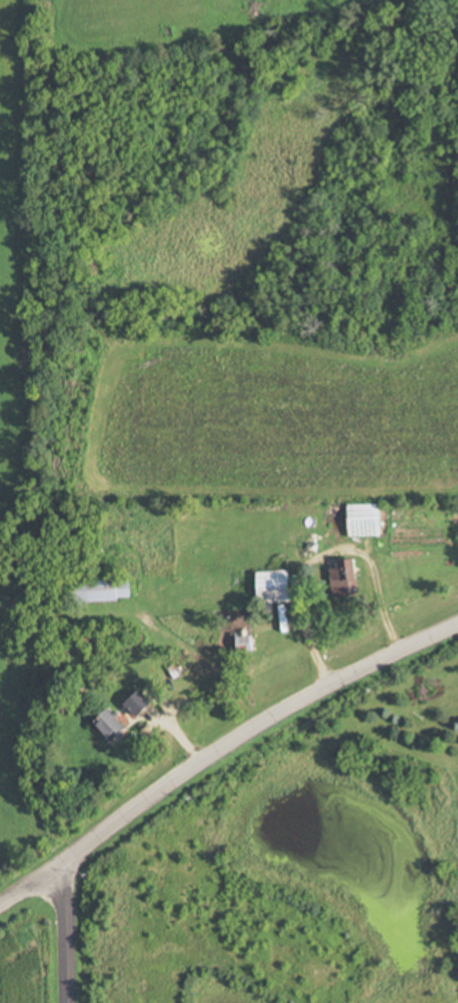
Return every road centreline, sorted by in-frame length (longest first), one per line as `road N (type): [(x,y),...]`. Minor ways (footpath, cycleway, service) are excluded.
road 1 (secondary): [(457,621),(263,721),(0,902)]
road 2 (tertiary): [(65,1002),(62,864)]

